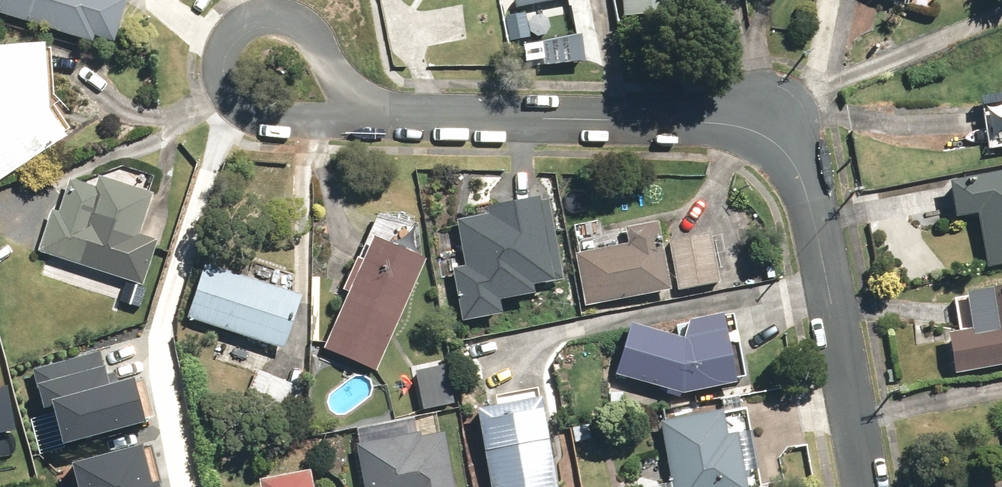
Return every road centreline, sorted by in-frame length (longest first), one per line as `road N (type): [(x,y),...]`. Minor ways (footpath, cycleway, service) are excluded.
road 1 (residential): [(869,486),(820,229),(807,190),(770,140),(720,122),(401,116)]
road 2 (residential): [(401,116),(265,115),(243,106),(222,64),(237,30),(260,18),(289,20),(309,31),(357,94)]

